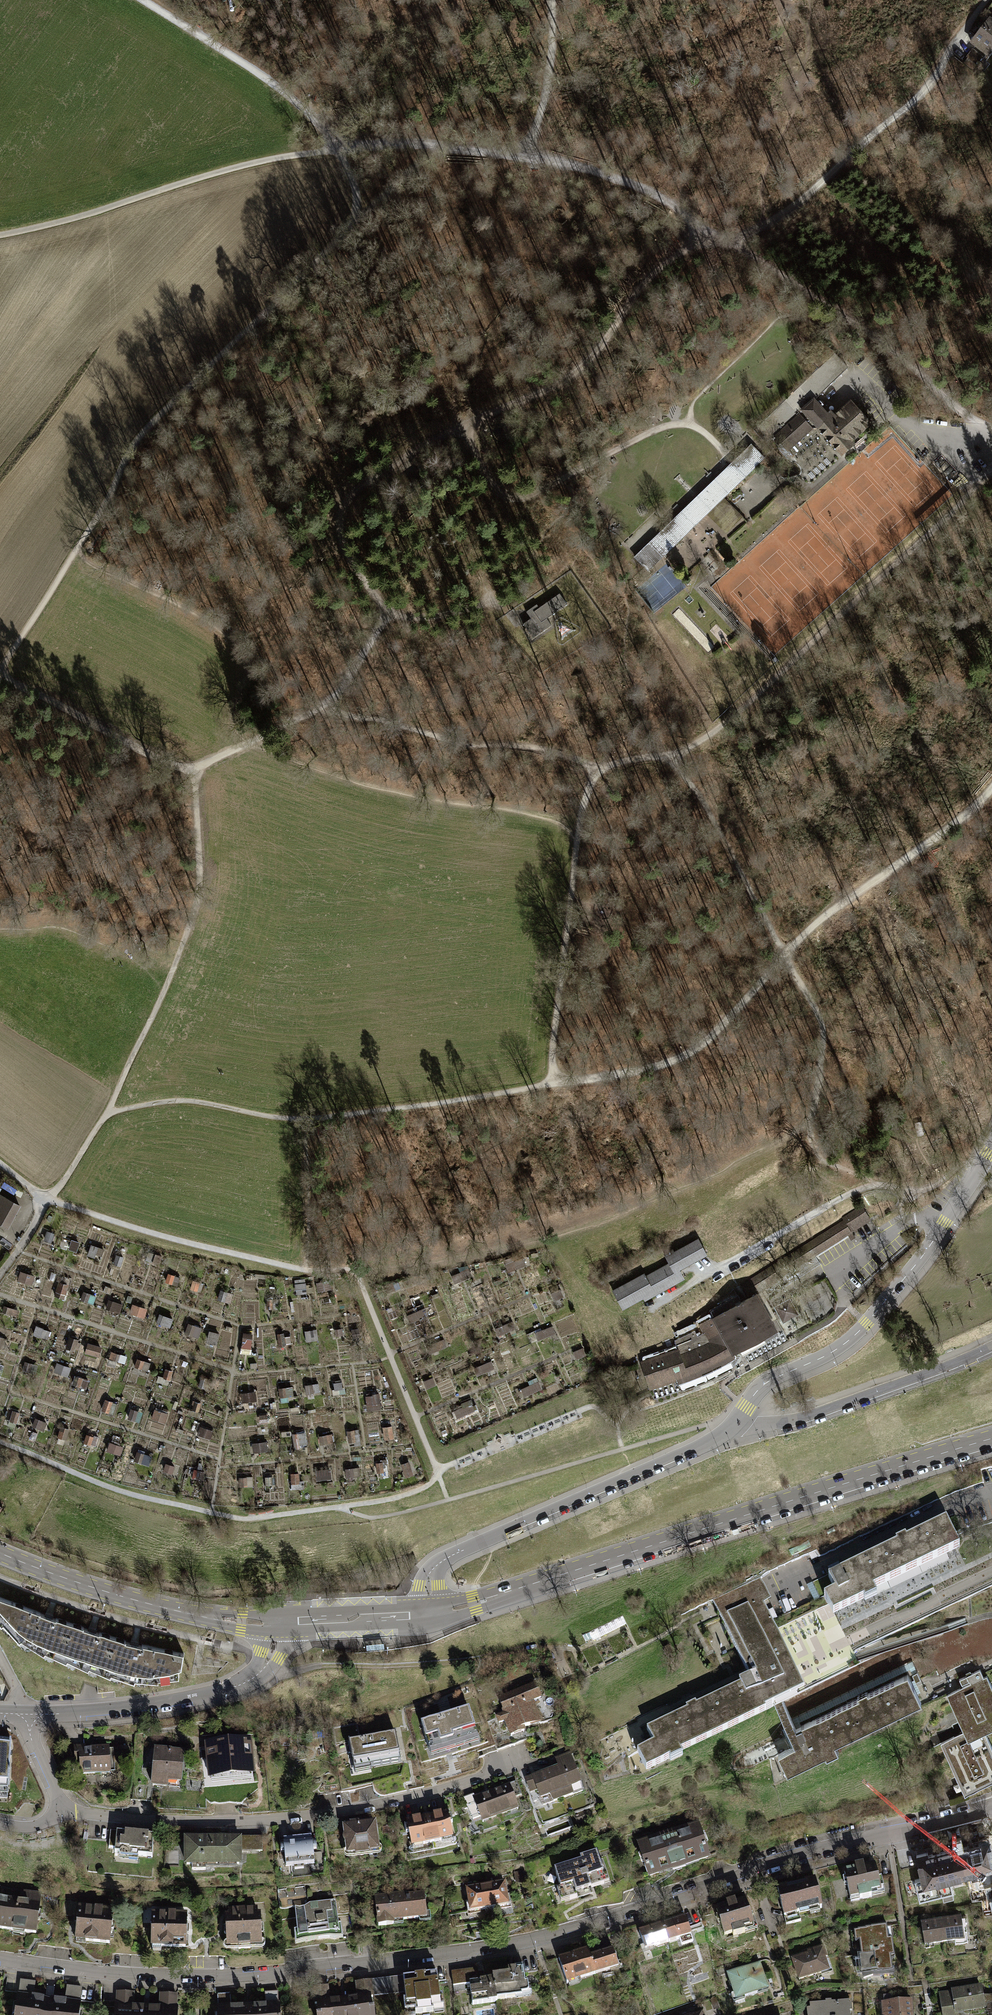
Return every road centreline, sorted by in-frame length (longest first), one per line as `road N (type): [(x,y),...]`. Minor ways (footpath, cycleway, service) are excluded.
road 1 (residential): [(991,1807),(495,1946),(212,1975),(0,1959)]
road 2 (track): [(108,1114),(170,1100),(307,1119),(655,1067),(693,1053),(826,915),(991,789)]
road 3 (track): [(338,149),(358,220),(147,427),(0,671)]
road 4 (tertiary): [(991,1438),(428,1617)]
road 5 (track): [(710,233),(650,276),(606,341),(555,387),(439,437),(352,494),(343,507),(343,541),(389,614)]
road 6 (residential): [(62,1812),(274,1820),(397,1800),(521,1760)]
road 7 (track): [(47,1199),(108,1114),(196,908),(193,770)]
road 8 (track): [(817,1154),(810,1127),(820,1016),(687,775),(660,756)]
road 9 (track): [(660,756),(704,738),(746,706),(991,475)]
road 10 (track): [(731,242),(662,197),(601,174),(431,144),(338,149)]
road 11 (unclassified): [(730,1427),(762,1386),(836,1349),(867,1323),(930,1245),(991,1149)]
road 12 (unclassified): [(428,1617),(428,1575),(445,1558),(730,1427)]
road 13 (track): [(731,242),(800,202),(929,87),(988,0)]
road 14 (track): [(338,149),(222,169),(83,216),(0,232)]
road 15 (track): [(461,428),(495,488),(511,498),(668,426),(699,430),(731,457)]
road 16 (track): [(549,1085),(579,827),(597,769)]
road 17 (track): [(353,1269),(316,1271),(47,1199)]
road 18 (track): [(977,421),(873,337),(731,242)]
road 19 (residential): [(21,1714),(142,1707),(230,1688),(259,1671),(280,1624)]
road 20 (tertiary): [(0,1551),(135,1600),(280,1624)]
road 21 (track): [(597,769),(531,746),(465,744),(325,707)]
road 22 (unclassified): [(730,1427),(805,1415),(991,1345)]
road 23 (track): [(690,425),(697,398),(784,313),(817,327),(850,362),(855,379)]
road 24 (track): [(143,0),(300,102),(338,149)]
road 25 (track): [(437,1470),(353,1269)]
road 26 (track): [(0,674),(193,770)]
road 27 (track): [(750,439),(627,558)]
road 28 (track): [(552,0),(550,63),(529,157)]
road 29 (track): [(307,1119),(304,1268)]
road 30 (tertiary): [(428,1617),(280,1624)]
road 31 (track): [(325,707),(193,770)]
road 32 (track): [(870,1182),(921,1188),(967,1163),(976,1146)]

